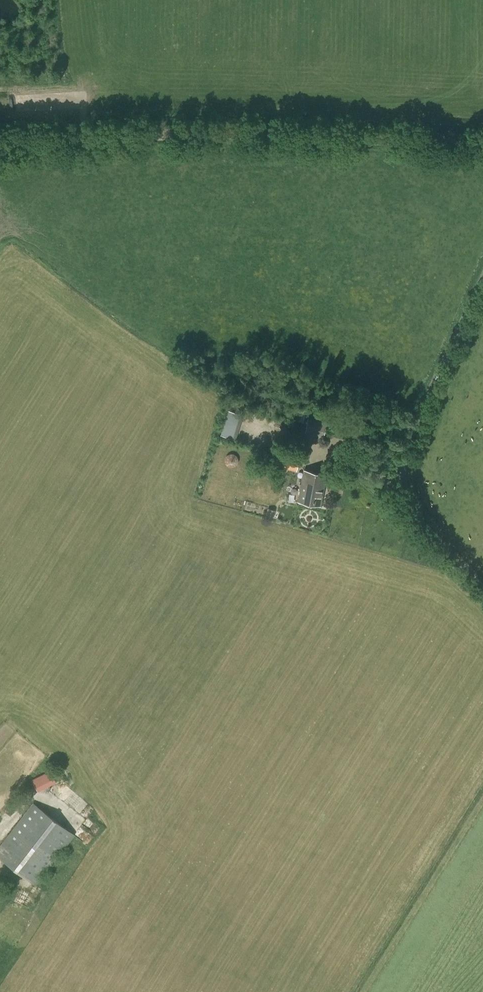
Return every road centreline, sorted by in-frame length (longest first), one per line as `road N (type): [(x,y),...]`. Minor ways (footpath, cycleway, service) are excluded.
road 1 (unclassified): [(0,138),(149,133),(482,140)]
road 2 (unclassified): [(482,580),(411,509),(399,492),(396,454),(401,427),(482,274)]

